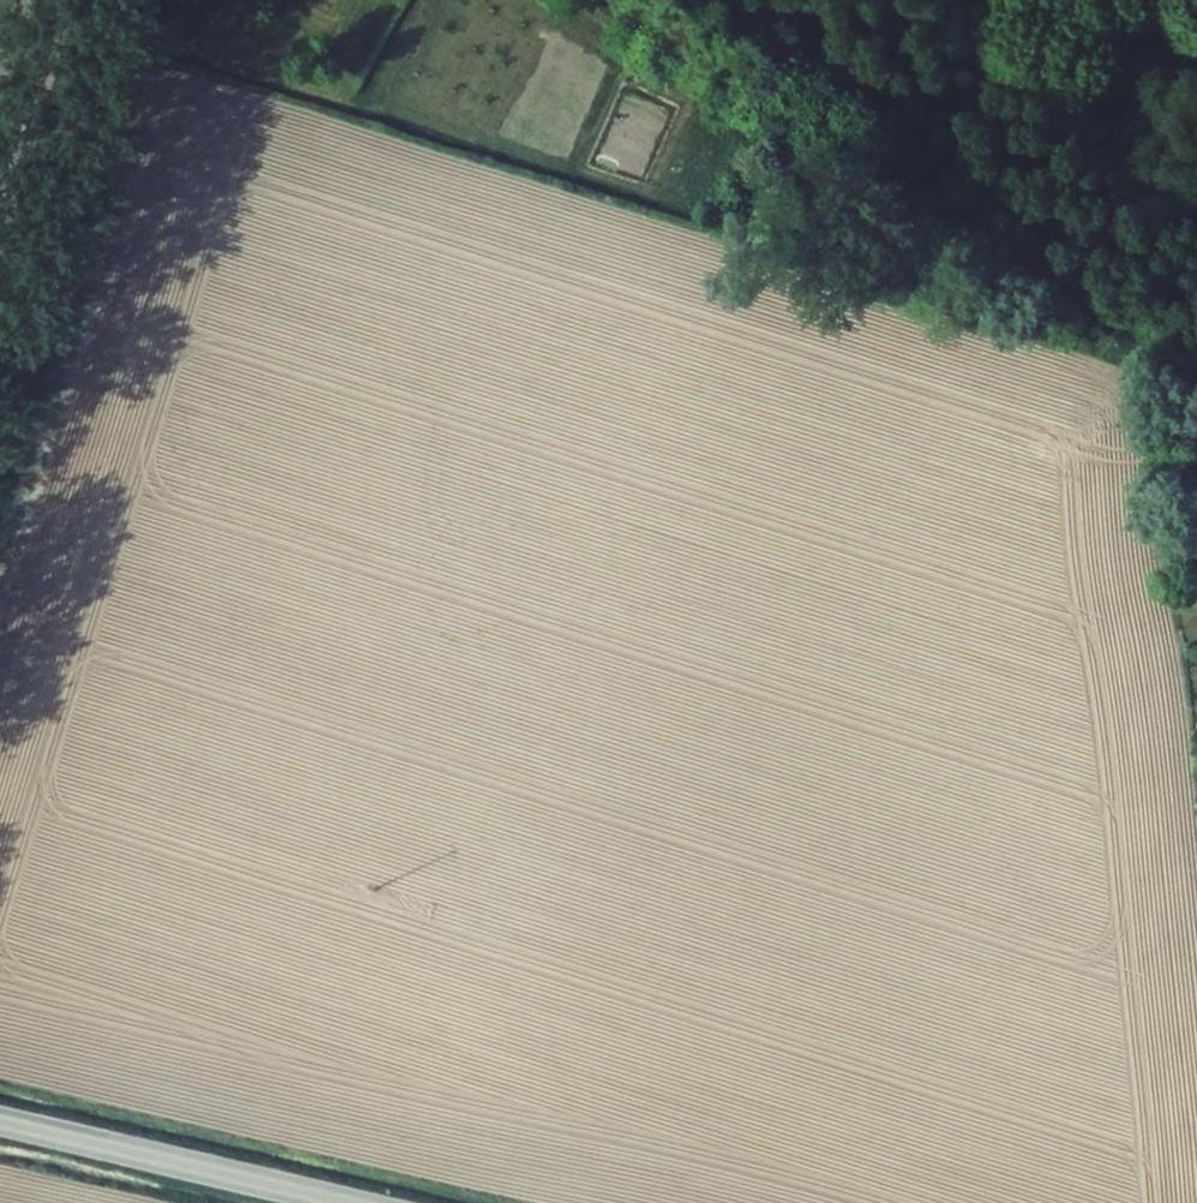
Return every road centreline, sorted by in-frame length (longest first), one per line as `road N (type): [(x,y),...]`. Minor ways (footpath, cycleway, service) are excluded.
road 1 (tertiary): [(345,1202),(0,1121)]
road 2 (unclassified): [(62,0),(0,197)]

